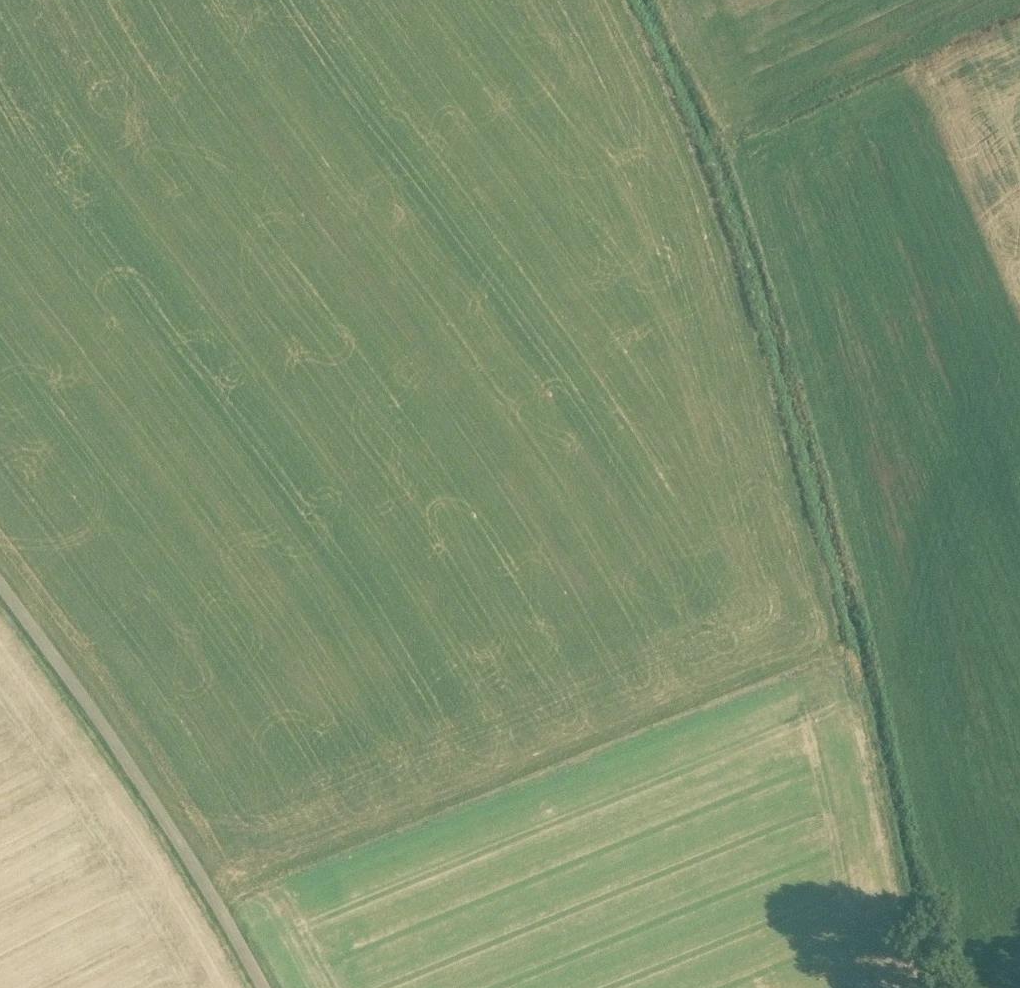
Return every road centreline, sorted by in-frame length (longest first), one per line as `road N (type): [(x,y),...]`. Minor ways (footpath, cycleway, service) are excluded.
road 1 (unclassified): [(262,987),(150,797),(0,586)]

